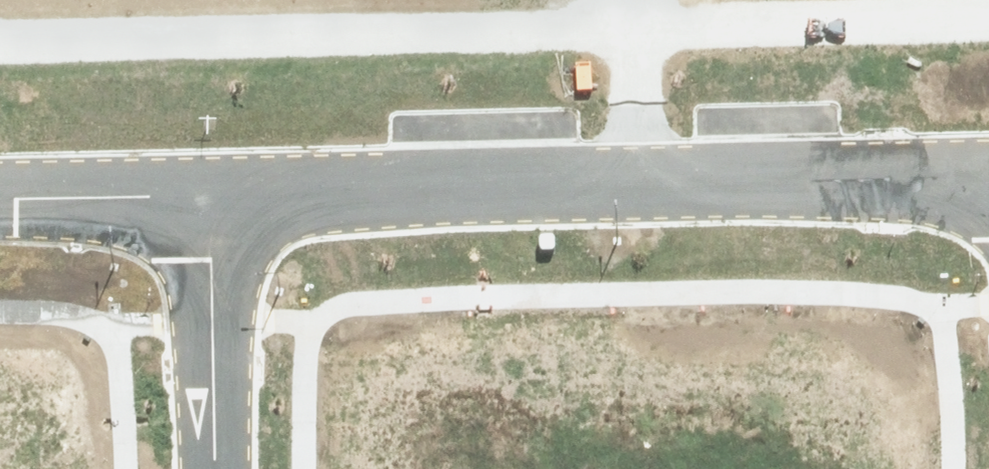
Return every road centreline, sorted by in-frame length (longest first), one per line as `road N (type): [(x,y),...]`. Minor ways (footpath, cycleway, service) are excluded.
road 1 (residential): [(988,176),(213,205)]
road 2 (residential): [(218,468),(213,205)]
road 3 (residential): [(213,205),(0,203)]
road 4 (track): [(633,0),(647,189)]

